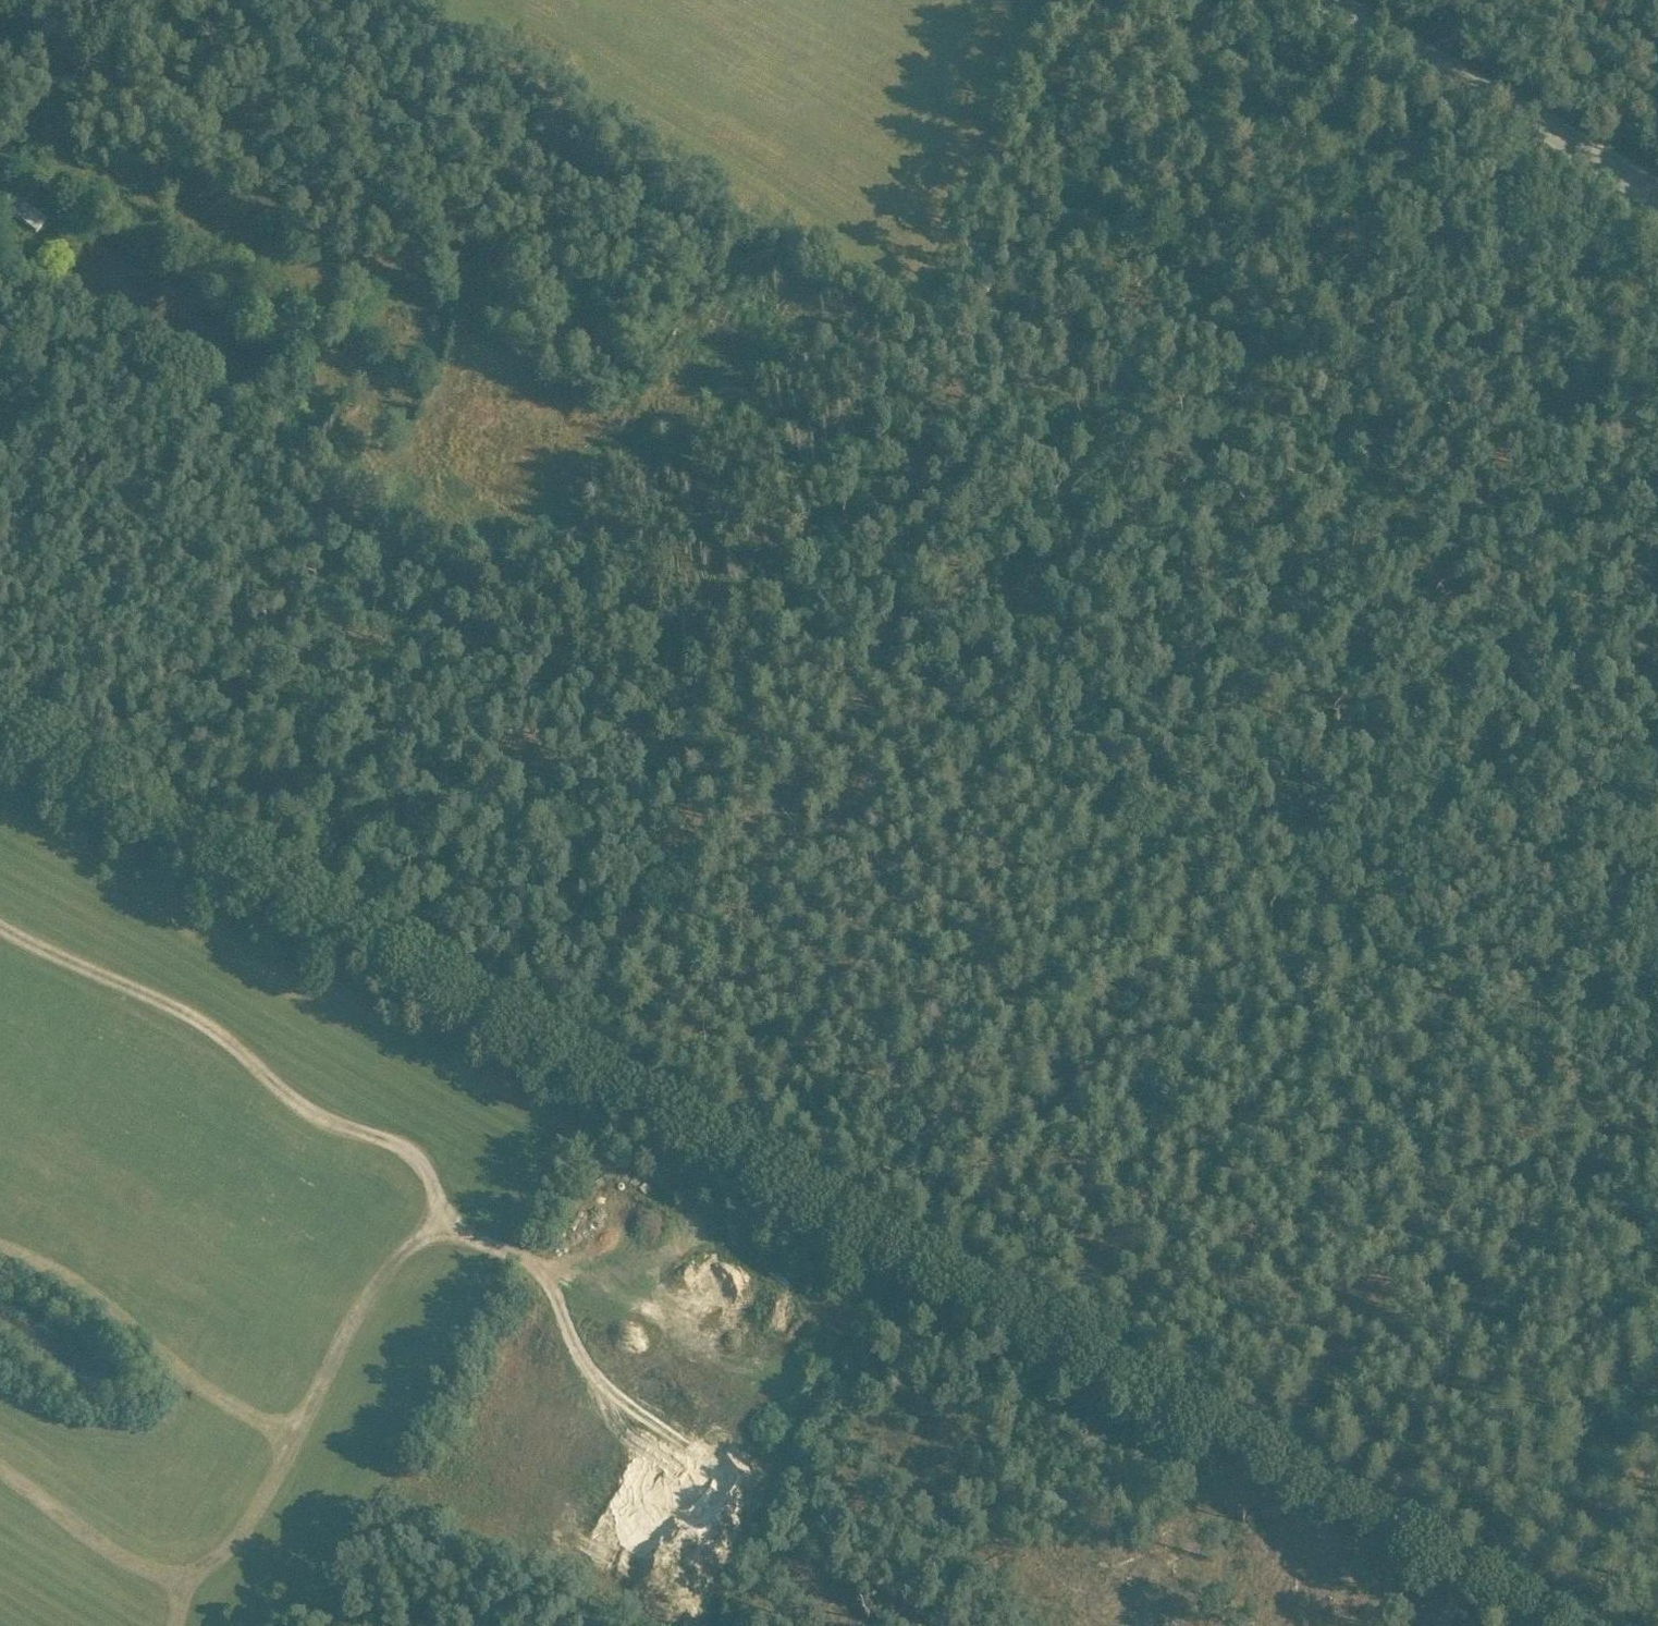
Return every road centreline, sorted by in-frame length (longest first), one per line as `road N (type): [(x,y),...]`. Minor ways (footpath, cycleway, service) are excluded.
road 1 (track): [(1486,1572),(0,709)]
road 2 (unclassified): [(1657,202),(1314,0)]
road 3 (track): [(1486,1572),(1657,1388)]

